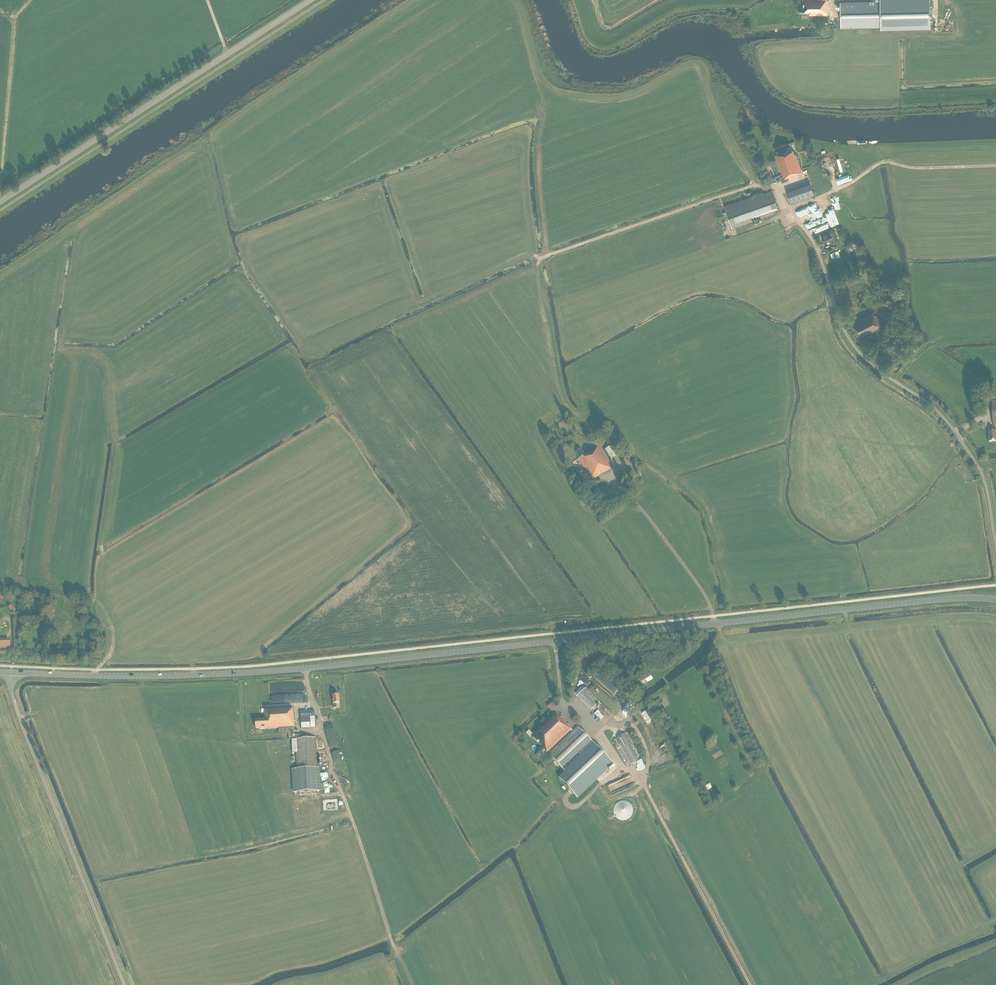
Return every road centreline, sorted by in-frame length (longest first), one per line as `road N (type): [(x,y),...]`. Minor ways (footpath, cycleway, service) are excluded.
road 1 (secondary): [(11,673),(131,679),(290,672),(995,601)]
road 2 (unclassified): [(995,543),(980,469),(939,411),(853,345),(806,230)]
road 3 (secondary): [(0,202),(310,0)]
road 4 (unclassified): [(124,984),(36,762),(11,673)]

